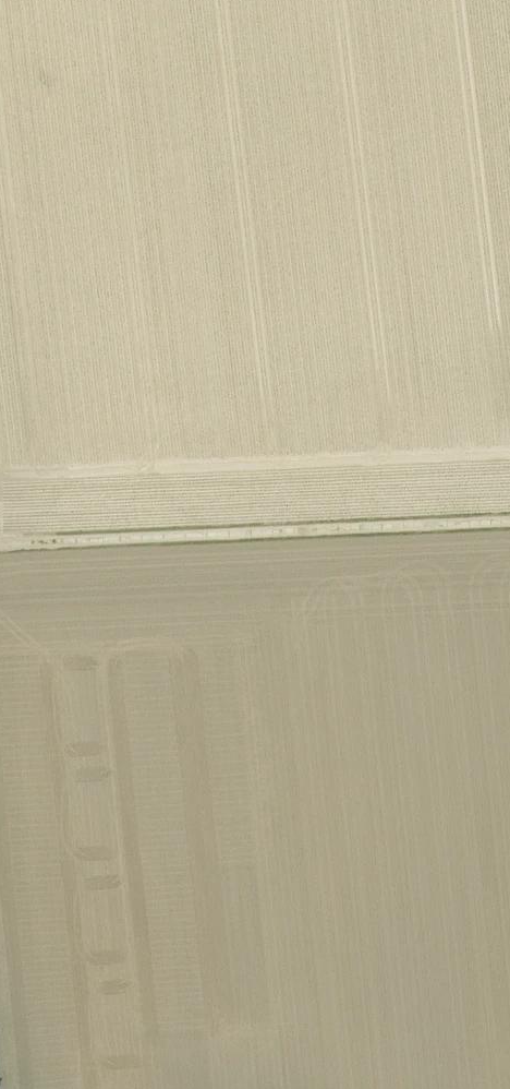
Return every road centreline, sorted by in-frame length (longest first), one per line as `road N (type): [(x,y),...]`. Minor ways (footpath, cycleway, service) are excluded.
road 1 (track): [(0,564),(509,534)]

